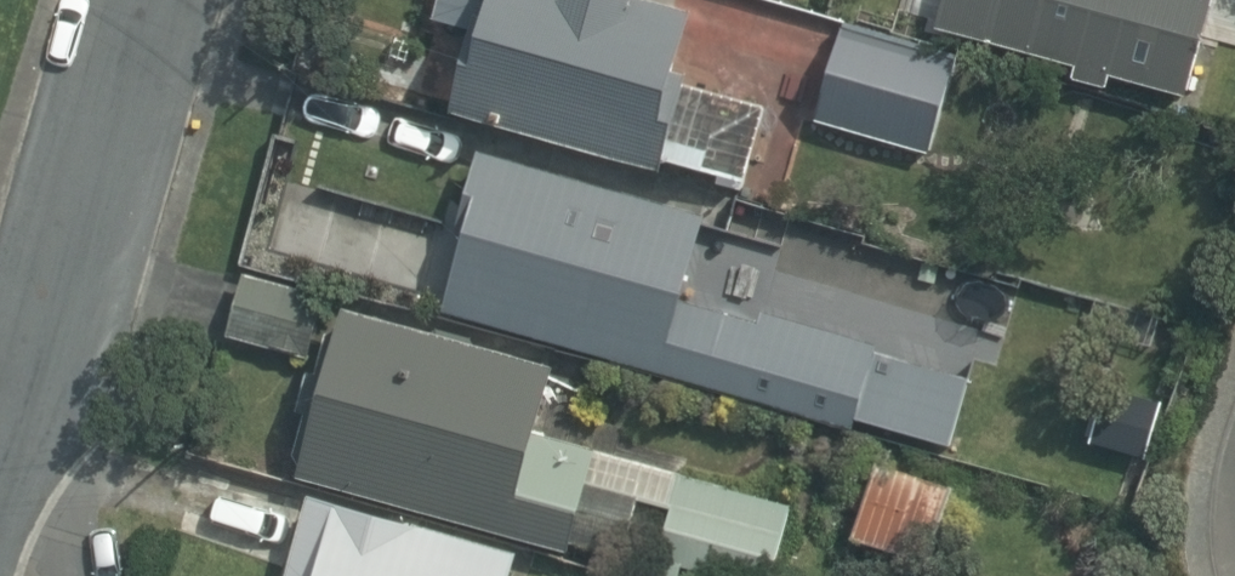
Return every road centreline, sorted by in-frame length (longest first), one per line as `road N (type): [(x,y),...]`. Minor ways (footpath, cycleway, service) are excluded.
road 1 (residential): [(0,474),(137,0)]

